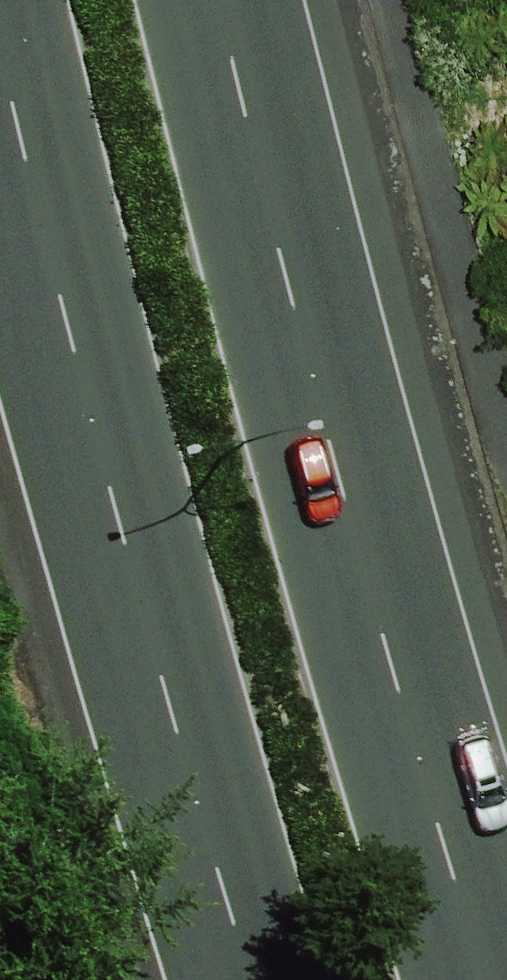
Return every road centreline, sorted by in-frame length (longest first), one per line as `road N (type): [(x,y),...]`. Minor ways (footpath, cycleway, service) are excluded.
road 1 (primary): [(246,0),(451,807),(506,950)]
road 2 (primary): [(240,979),(84,537),(0,168)]

